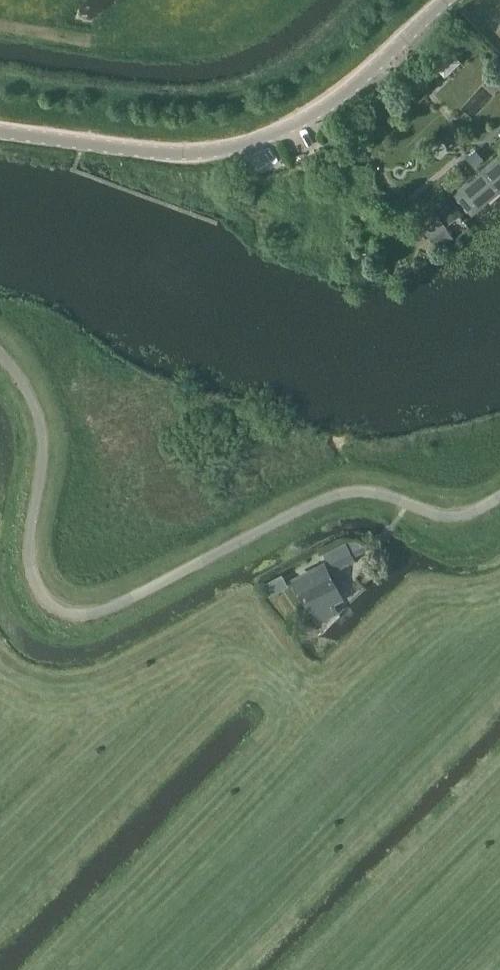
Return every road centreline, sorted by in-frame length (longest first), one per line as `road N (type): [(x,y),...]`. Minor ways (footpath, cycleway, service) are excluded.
road 1 (unclassified): [(447,0),(327,106),(236,147),(159,153),(0,131)]

